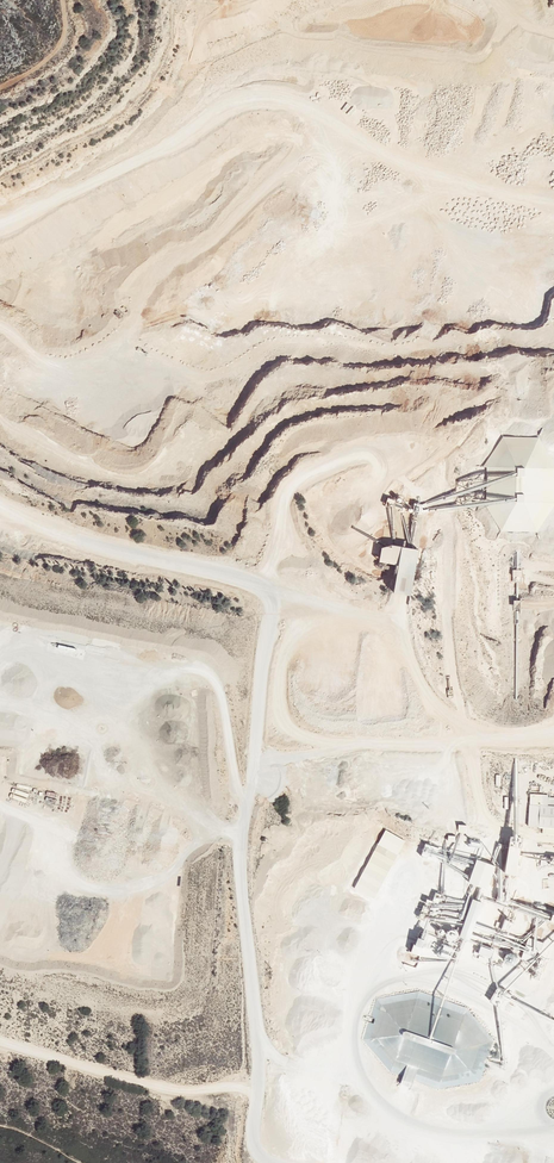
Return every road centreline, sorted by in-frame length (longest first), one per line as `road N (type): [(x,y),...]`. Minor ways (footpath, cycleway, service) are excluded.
road 1 (track): [(271,1162),(253,1136),(259,1069),(239,841),(270,597),(245,578),(110,549),(0,512)]
road 2 (track): [(258,584),(288,498),(323,466),(364,462),(410,487),(421,521),(400,613),(402,653),(445,715),(502,743)]
road 3 (track): [(349,122),(111,341),(83,357),(45,363),(0,329)]
road 4 (track): [(254,763),(360,749),(553,743)]
road 5 (track): [(258,1083),(173,1088),(0,1042)]
road 6 (track): [(240,836),(158,794),(0,761)]
road 7 (track): [(553,306),(418,327),(372,305),(350,271)]
road 8 (track): [(271,621),(399,631)]
road 9 (track): [(62,0),(60,46),(0,88)]

